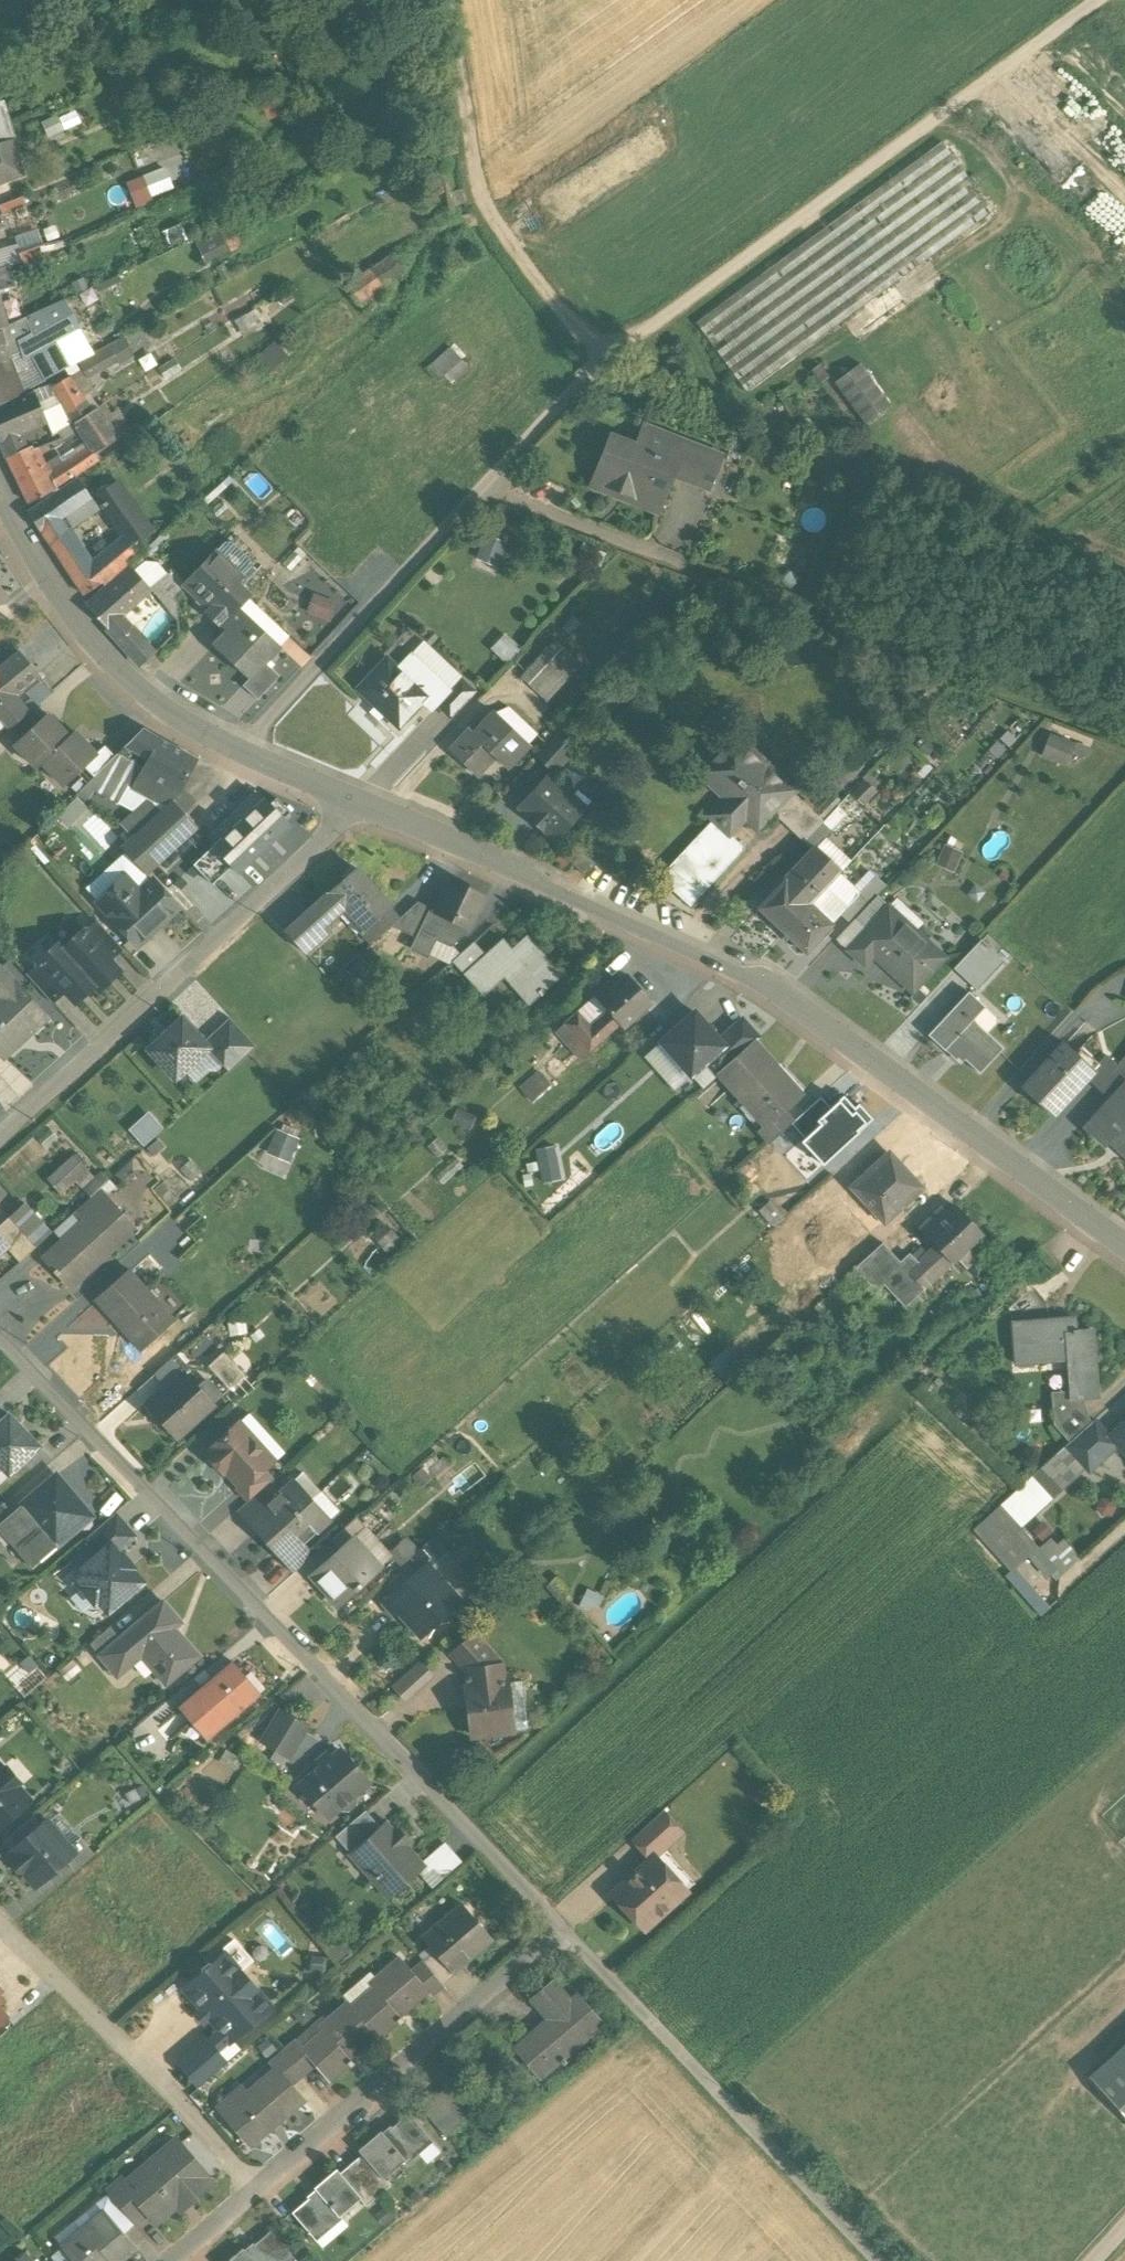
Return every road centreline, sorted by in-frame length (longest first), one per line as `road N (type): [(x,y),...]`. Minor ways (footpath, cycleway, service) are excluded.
road 1 (residential): [(357,803),(749,983),(830,1031),(1124,1248)]
road 2 (residential): [(0,1339),(566,1935)]
road 3 (residential): [(357,803),(0,1134)]
road 4 (track): [(1124,741),(691,572)]
road 5 (residential): [(566,1935),(879,2260)]
road 6 (track): [(611,366),(489,214),(447,0)]
road 7 (residential): [(258,2183),(566,1935)]
road 8 (residential): [(258,2183),(0,1924)]
road 9 (residential): [(172,716),(110,665),(0,493)]
road 10 (residential): [(172,716),(357,803)]
road 11 (track): [(959,104),(1106,0)]

